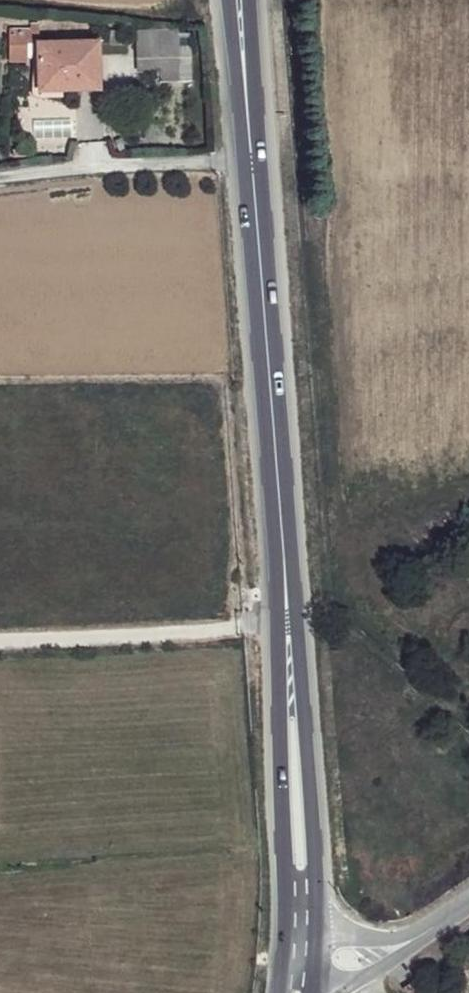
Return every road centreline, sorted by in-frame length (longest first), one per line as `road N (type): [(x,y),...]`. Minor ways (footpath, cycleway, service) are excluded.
road 1 (secondary): [(250,164),(304,818),(303,966)]
road 2 (track): [(0,635),(287,621)]
road 3 (residential): [(0,173),(250,164)]
road 4 (unclassified): [(468,900),(381,949),(303,966)]
road 5 (secondary): [(239,0),(250,164)]

